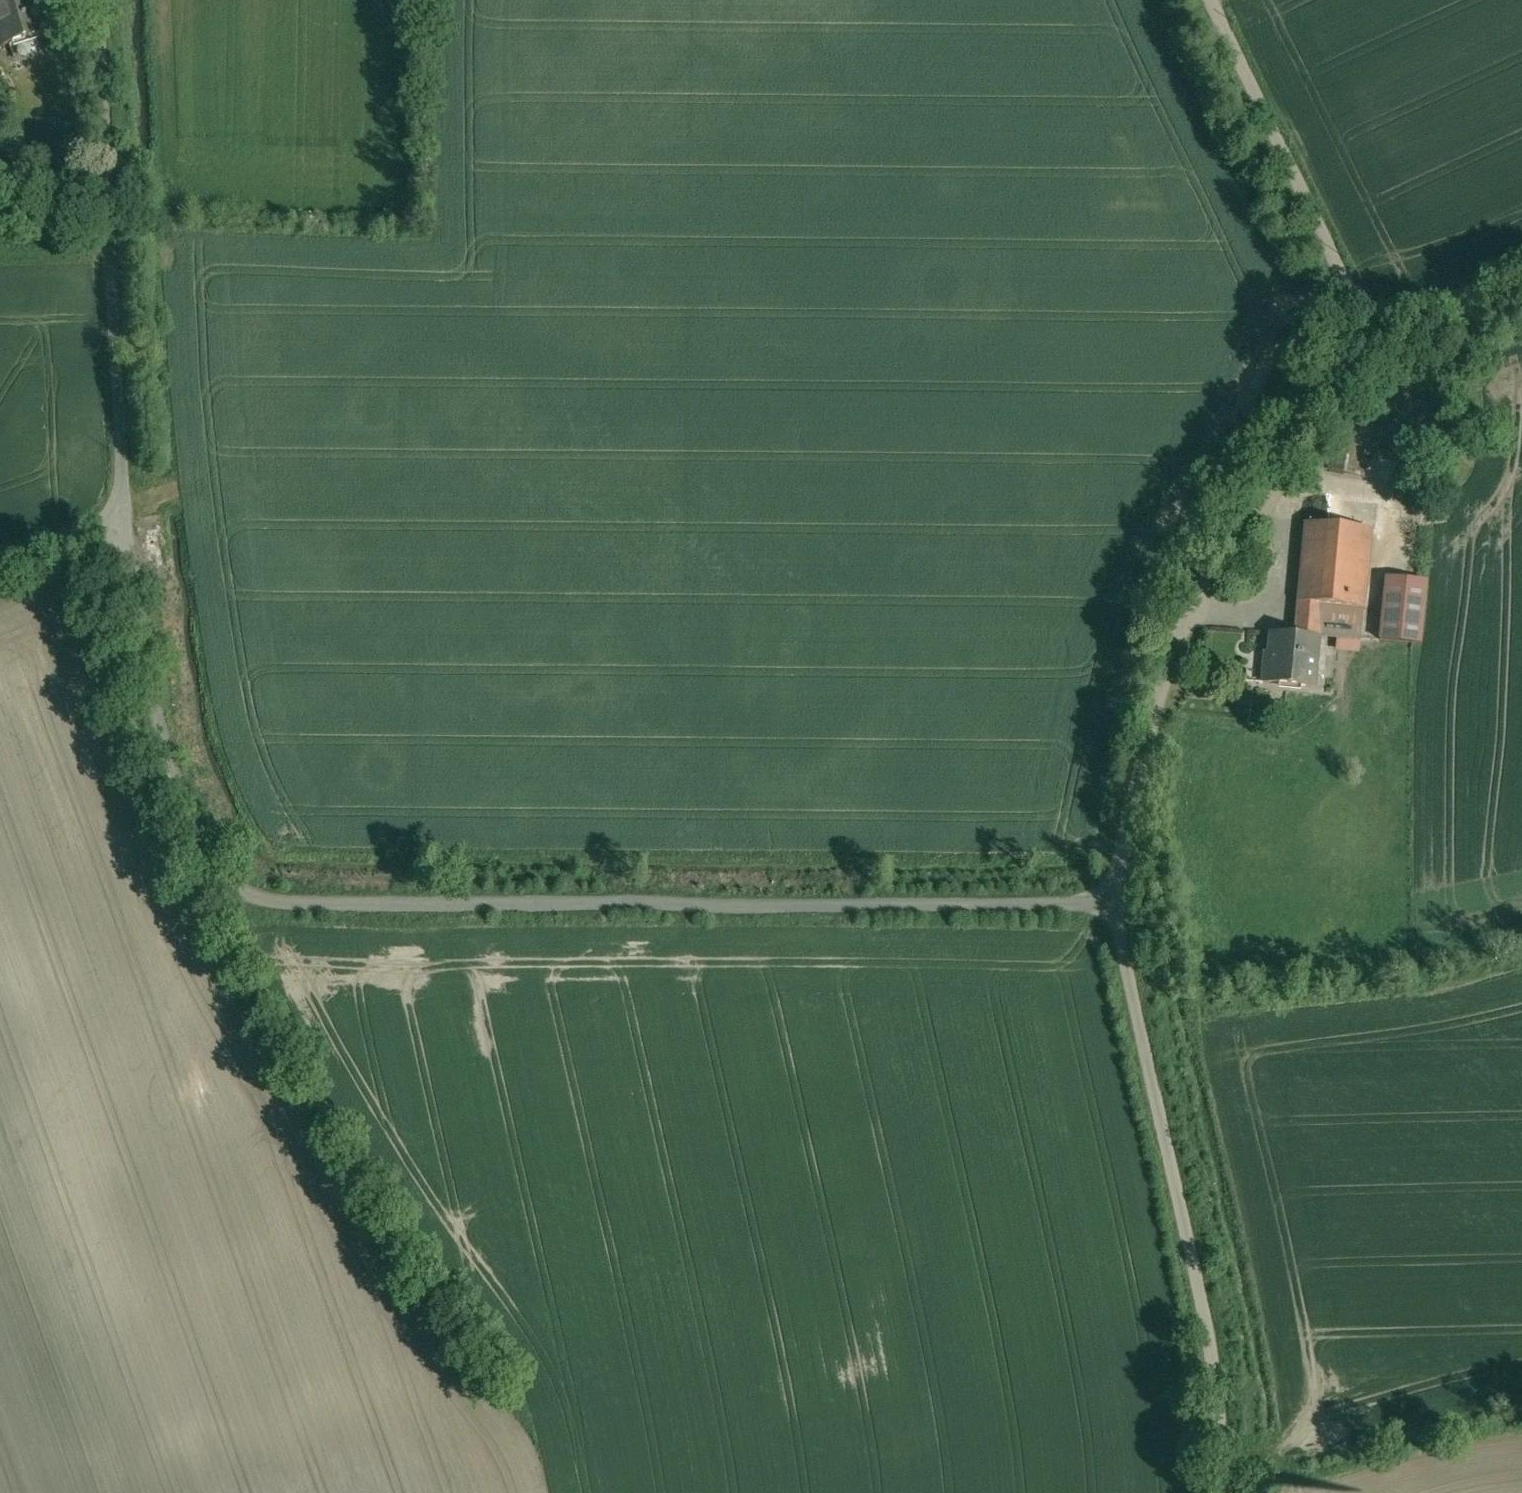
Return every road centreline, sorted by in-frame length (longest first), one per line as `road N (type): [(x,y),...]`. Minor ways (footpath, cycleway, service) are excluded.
road 1 (unclassified): [(1115,909),(279,902),(230,873),(158,697),(128,524),(0,568)]
road 2 (unclassified): [(1115,909),(1179,635),(1340,352),(1350,318)]
road 3 (unclassified): [(1229,1492),(1218,1367),(1115,909)]
road 4 (unclassified): [(1350,318),(1345,276),(1219,0)]
road 5 (unclassified): [(1350,318),(1434,306),(1521,273)]

